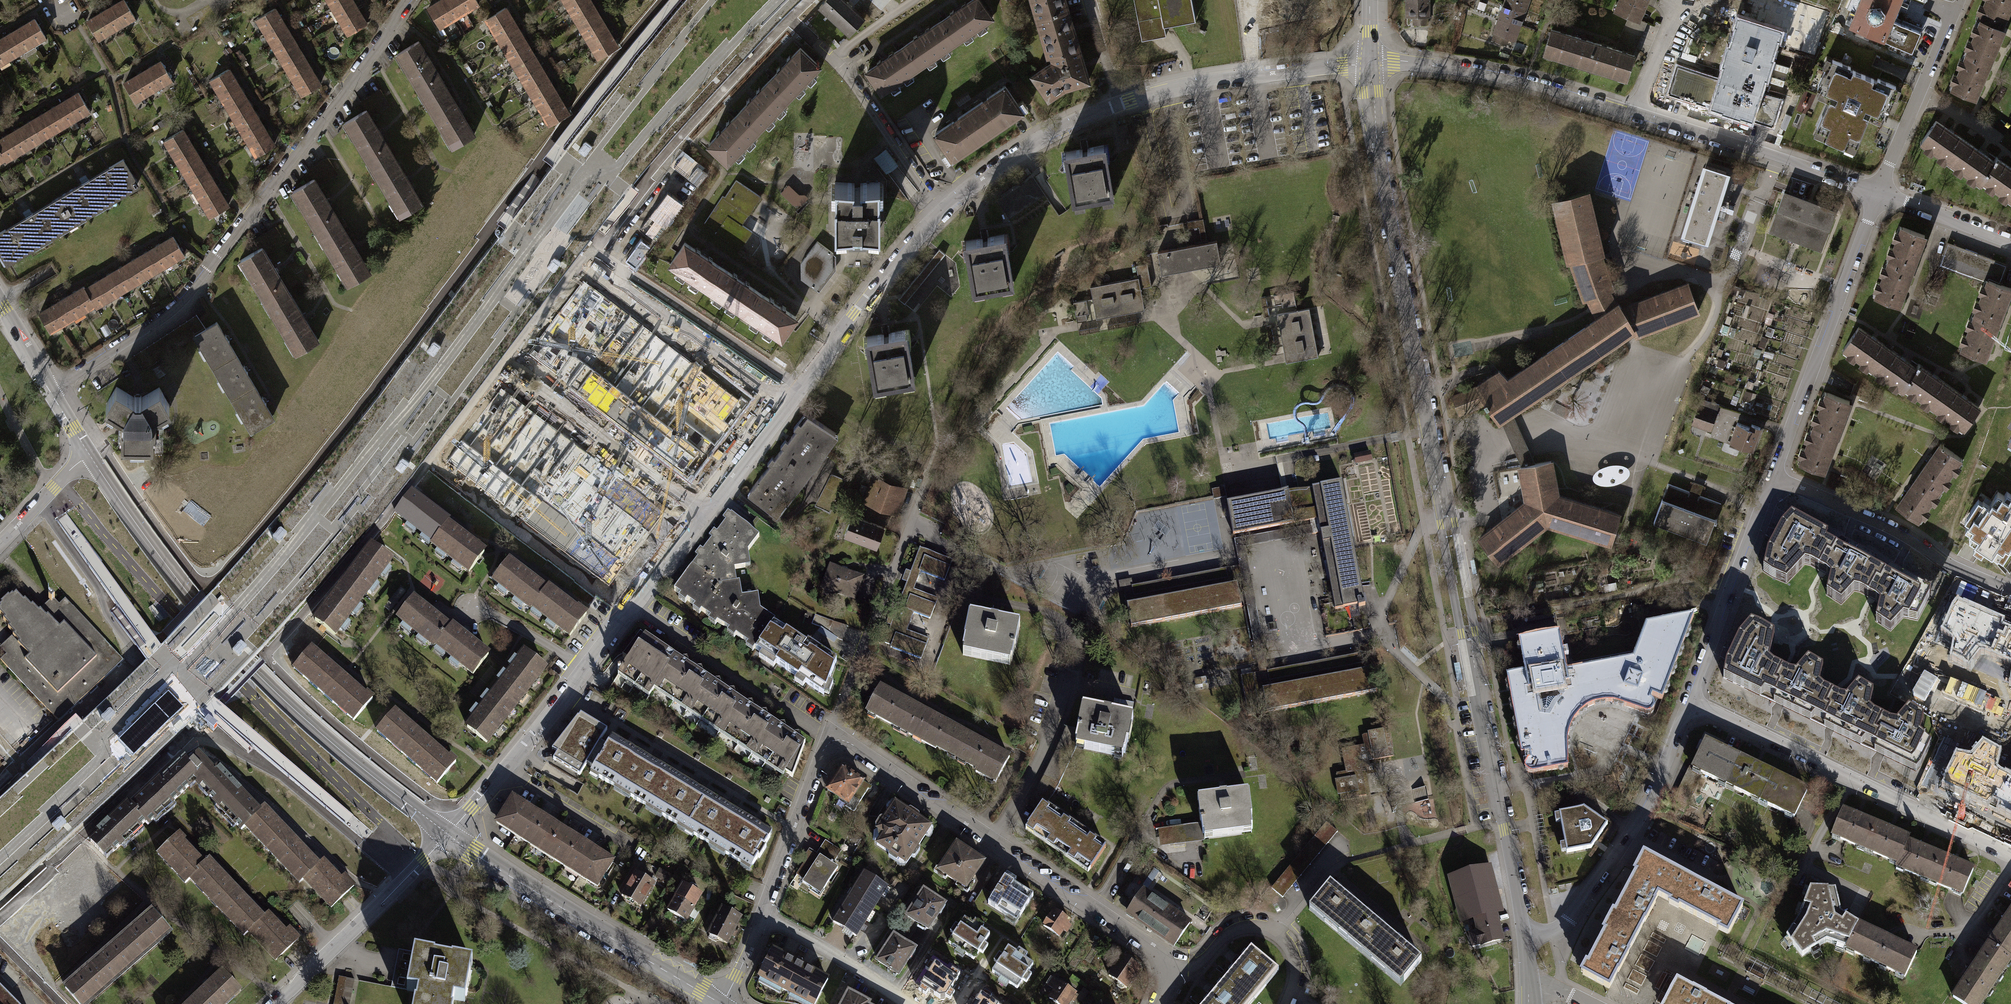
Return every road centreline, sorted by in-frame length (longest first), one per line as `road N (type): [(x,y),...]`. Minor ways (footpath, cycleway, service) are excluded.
road 1 (residential): [(443,838),(939,211),(1022,152),(1116,104),(1204,81),(1369,65)]
road 2 (motorway): [(716,0),(256,577),(0,827)]
road 3 (motorway): [(0,869),(181,700),(286,586),(608,176)]
road 4 (residential): [(1524,938),(1384,181),(1369,65)]
road 5 (residential): [(409,0),(192,290),(50,391)]
road 6 (residential): [(1369,65),(1528,85),(1876,194)]
road 7 (residential): [(1169,967),(854,745),(832,740)]
road 8 (residential): [(2010,857),(1690,702)]
road 9 (residential): [(443,838),(717,1003)]
road 10 (residential): [(1774,478),(1876,194)]
road 11 (residential): [(1524,938),(1565,924),(1619,852),(1658,786),(1690,702)]
road 12 (residential): [(723,1003),(832,740)]
road 13 (residential): [(1774,478),(1898,530),(1941,560),(2010,592)]
road 14 (residential): [(250,681),(348,771),(443,838)]
road 15 (motorway): [(608,176),(782,0)]
road 16 (residential): [(1690,702),(1774,478)]
road 17 (residential): [(276,1003),(443,838)]
road 18 (residential): [(832,740),(909,521)]
road 19 (motorway): [(608,176),(753,0)]
road 20 (residential): [(1285,1003),(1295,954),(1261,923),(1229,928),(1191,964),(1169,967)]
road 21 (residential): [(1876,194),(1951,12)]
road 22 (residential): [(91,458),(188,606)]
road 23 (residential): [(1876,194),(2010,243)]
road 24 (residential): [(0,542),(91,458)]

